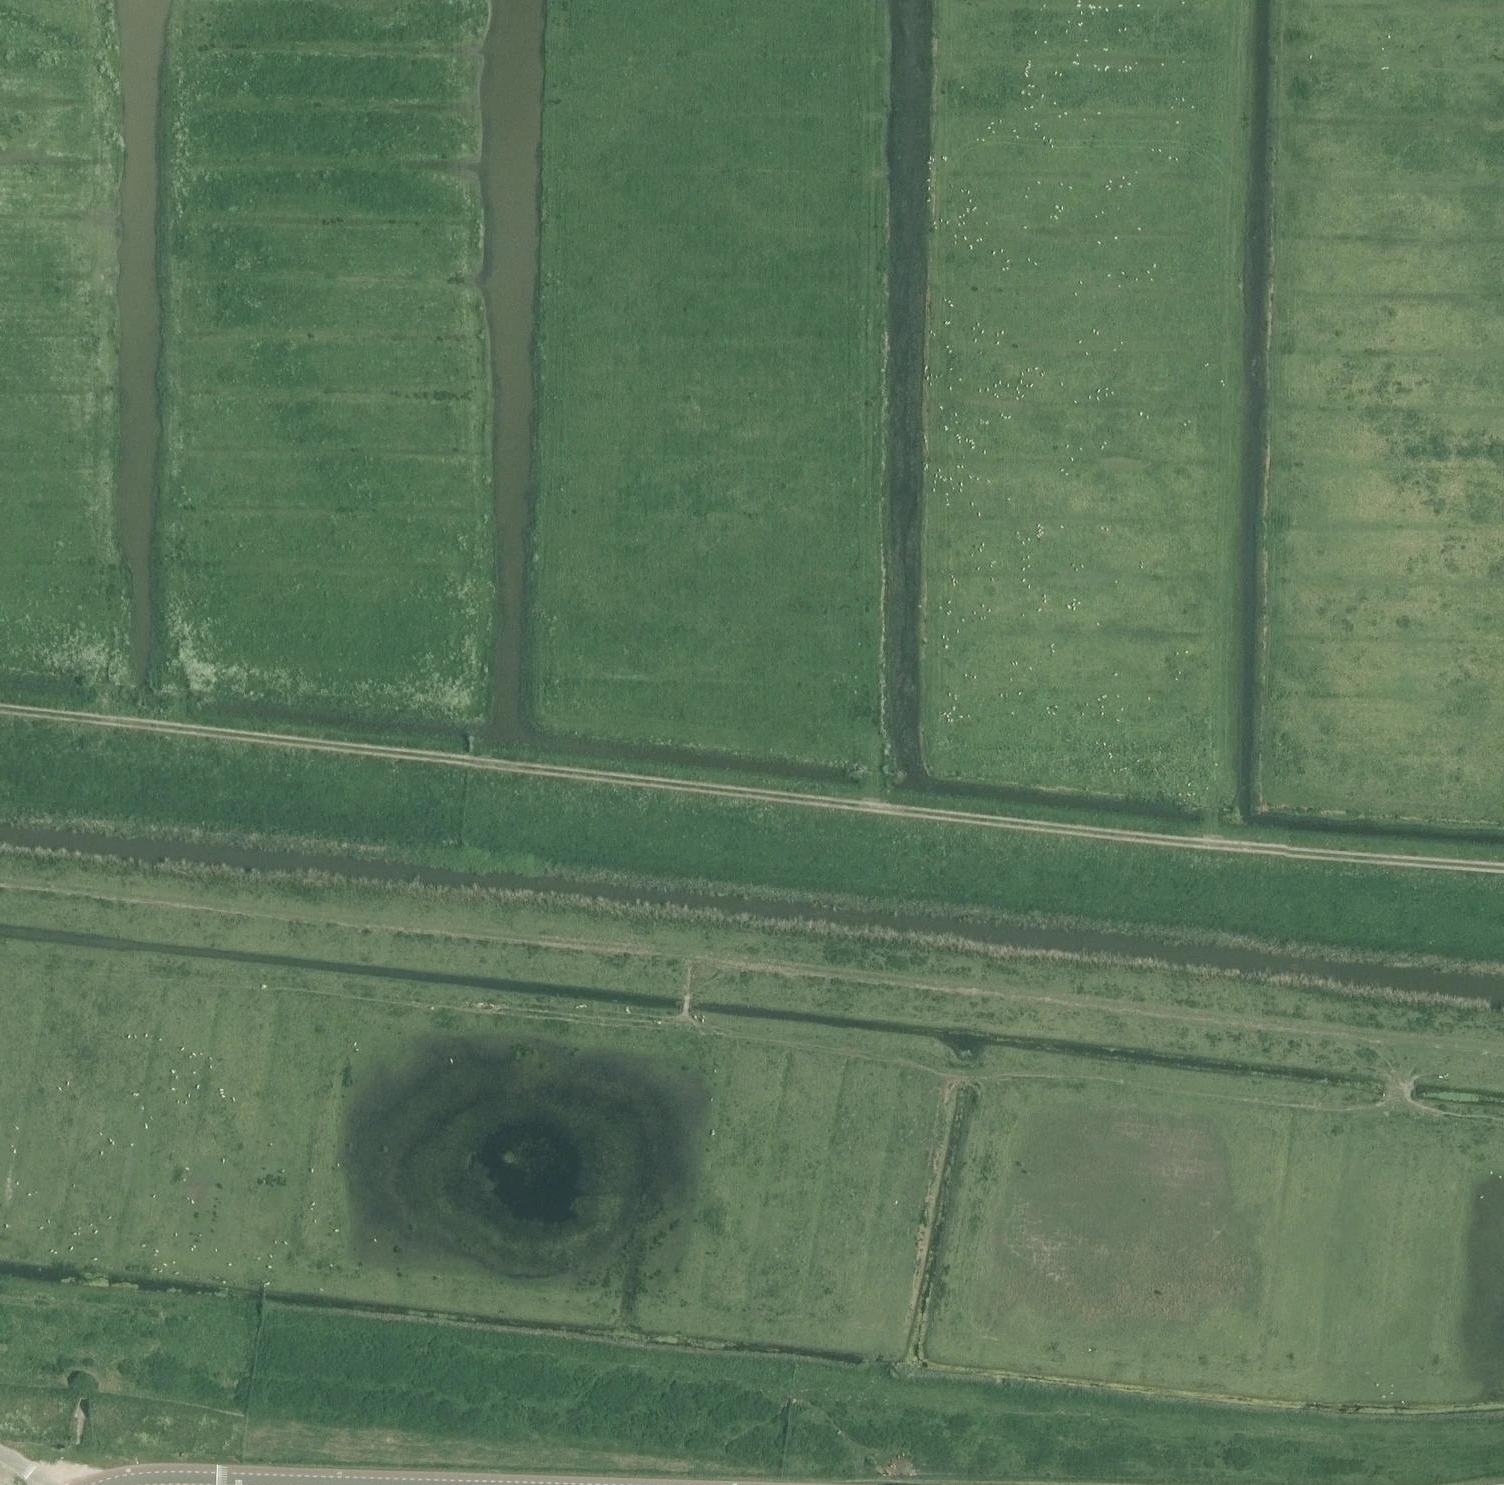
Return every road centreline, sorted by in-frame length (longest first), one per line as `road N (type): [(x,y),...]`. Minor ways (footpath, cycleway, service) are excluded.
road 1 (track): [(1503,867),(1249,847),(0,711)]
road 2 (tertiary): [(105,1484),(144,1478),(396,1484)]

